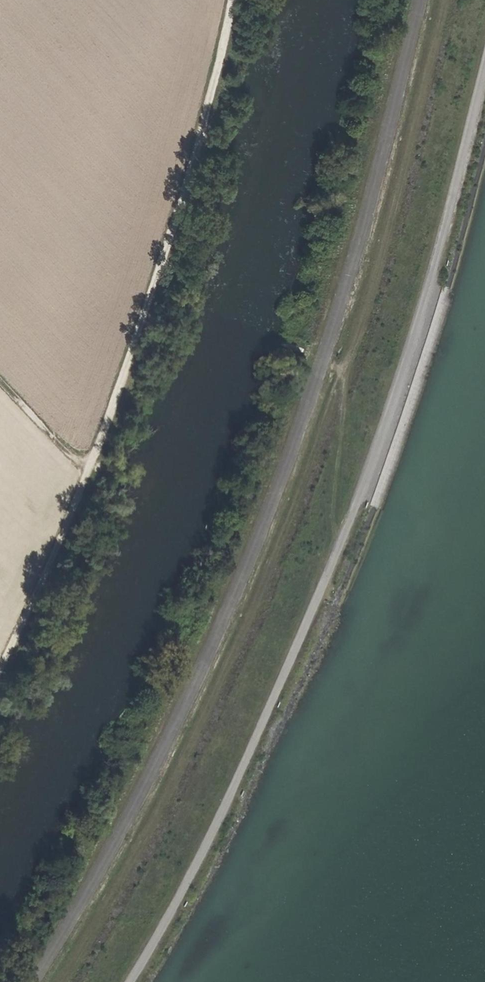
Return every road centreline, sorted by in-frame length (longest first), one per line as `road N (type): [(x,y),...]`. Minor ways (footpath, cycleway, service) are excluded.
road 1 (track): [(65,981),(233,661),(298,509),(371,300),(448,0)]
road 2 (track): [(484,65),(387,416),(337,550),(158,934),(128,981)]
road 3 (track): [(232,0),(198,144),(88,475),(0,667)]
road 4 (track): [(323,361),(346,370),(333,497),(337,550)]
road 5 (track): [(0,381),(88,475)]

